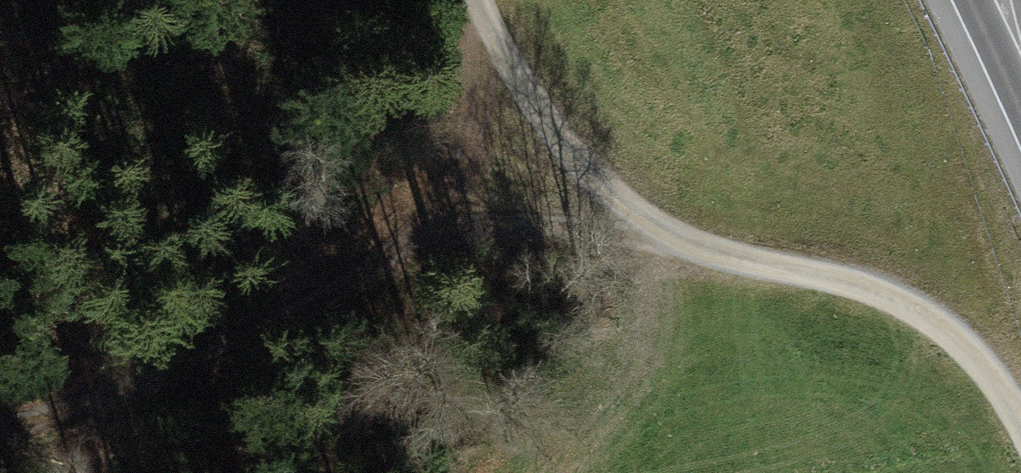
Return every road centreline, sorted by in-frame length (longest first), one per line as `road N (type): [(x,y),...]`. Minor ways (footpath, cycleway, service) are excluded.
road 1 (track): [(477,0),(501,57),(603,197),(697,250),(893,300),(997,386),(1020,436)]
road 2 (track): [(0,430),(181,379),(442,237),(603,197)]
road 3 (track): [(442,237),(501,57)]

